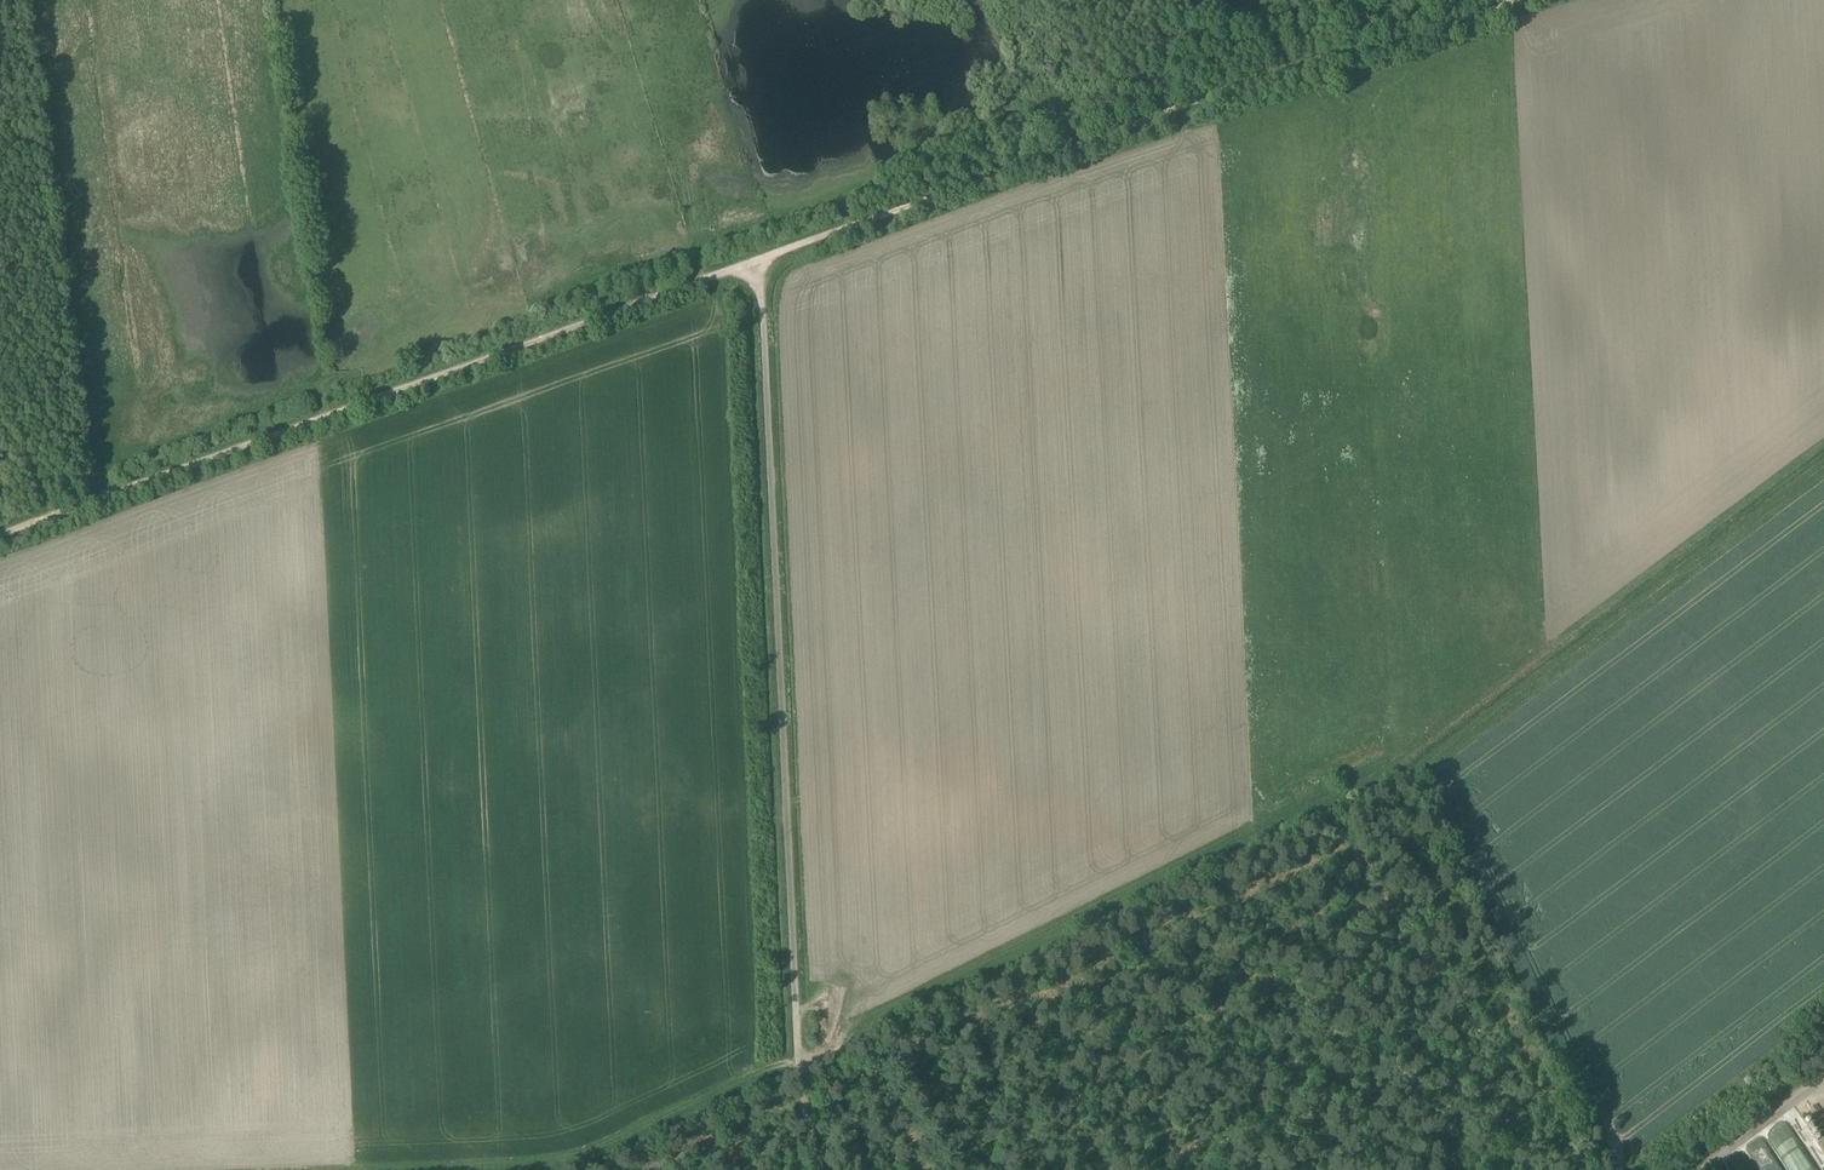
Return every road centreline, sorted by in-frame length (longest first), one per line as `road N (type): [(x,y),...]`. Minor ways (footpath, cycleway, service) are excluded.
road 1 (track): [(1509,0),(0,530)]
road 2 (unclassified): [(763,256),(803,1101),(821,1169)]
road 3 (unclassified): [(1696,1169),(1823,1074)]

